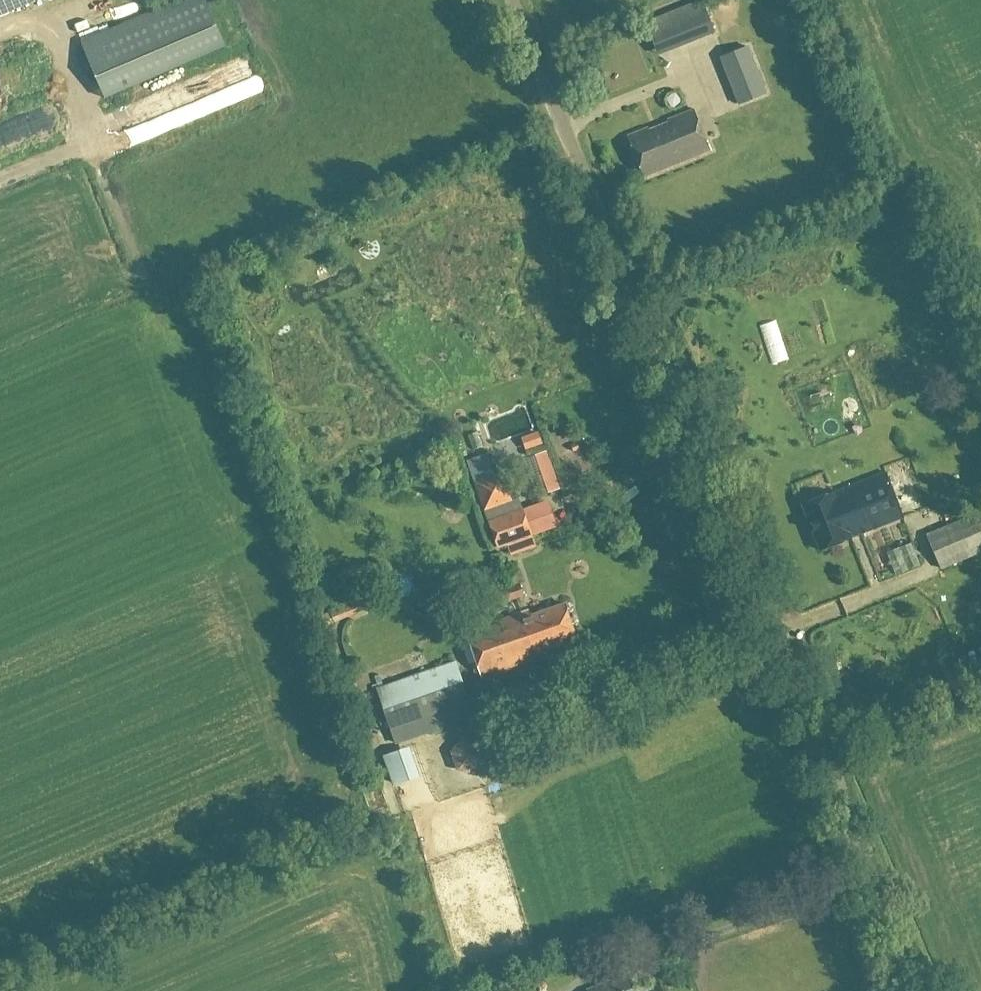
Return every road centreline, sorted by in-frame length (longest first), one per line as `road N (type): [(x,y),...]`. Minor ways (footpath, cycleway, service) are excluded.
road 1 (unclassified): [(924,990),(511,0)]

